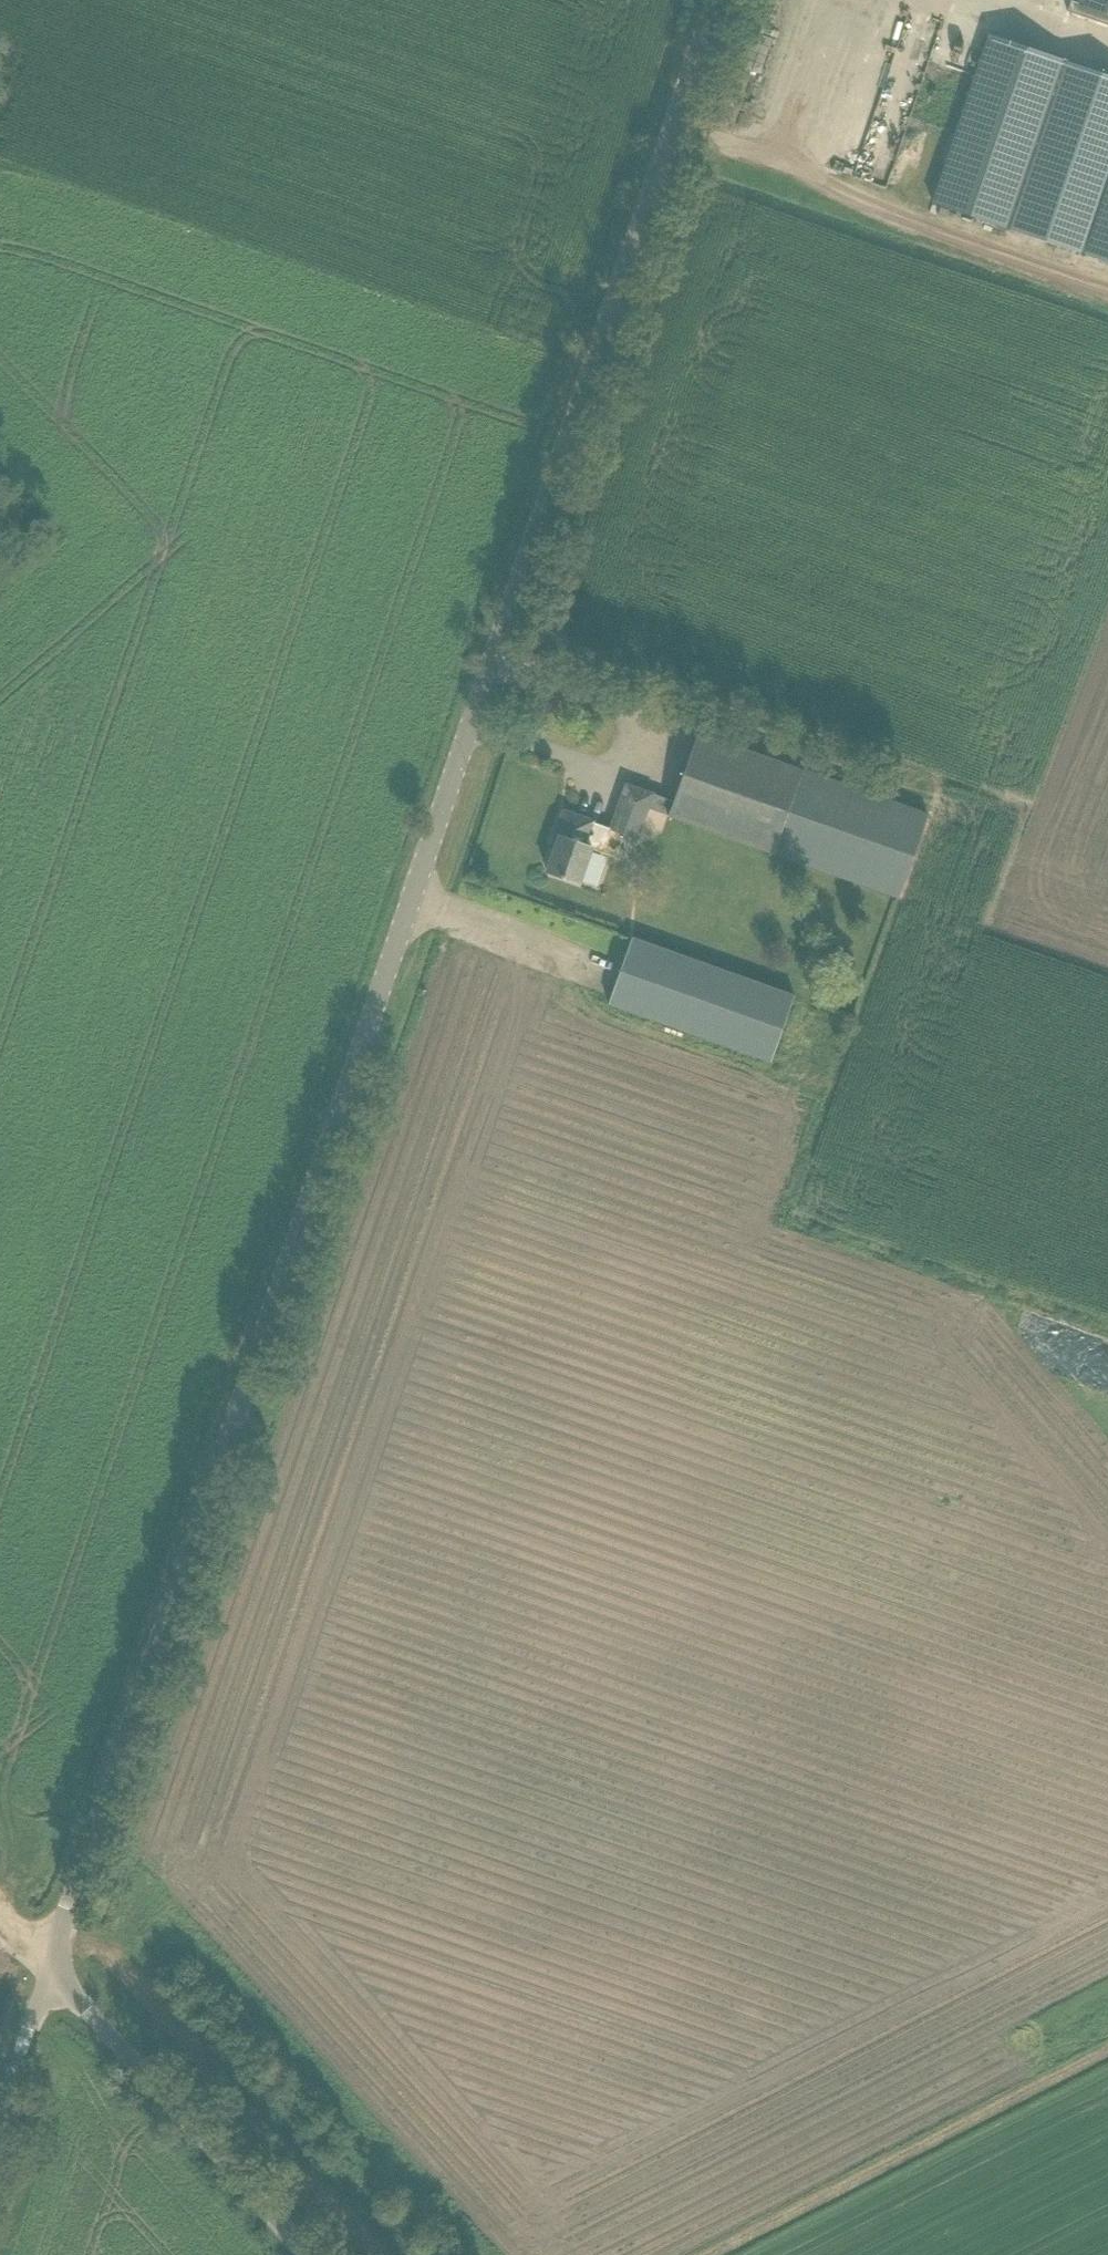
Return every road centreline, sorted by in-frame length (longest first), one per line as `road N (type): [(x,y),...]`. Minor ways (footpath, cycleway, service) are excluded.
road 1 (unclassified): [(44,1971),(717,0)]
road 2 (unclassified): [(302,2254),(44,1971)]
road 3 (unclassified): [(0,2101),(44,1971)]

